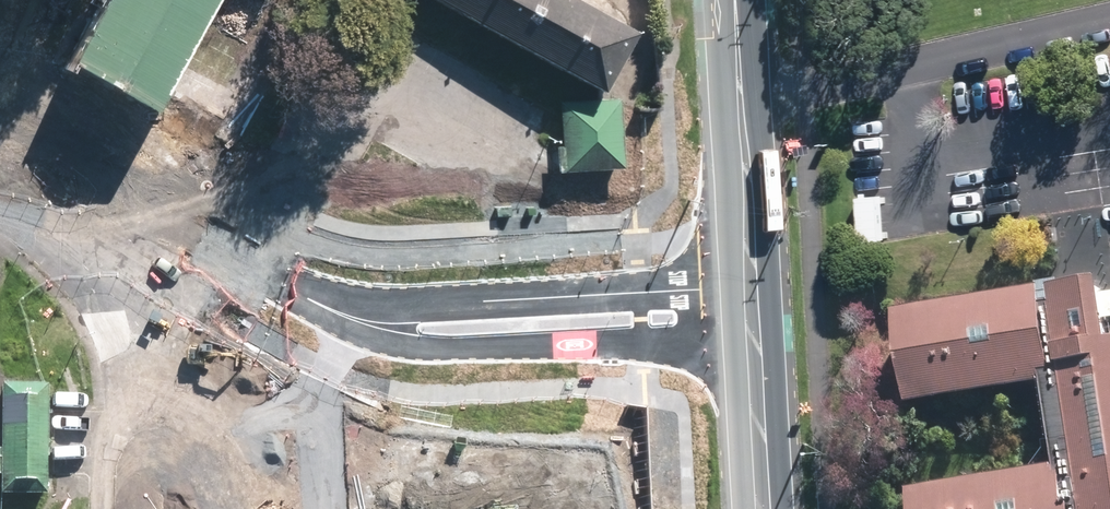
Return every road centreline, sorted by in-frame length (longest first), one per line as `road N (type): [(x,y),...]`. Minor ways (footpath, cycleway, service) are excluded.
road 1 (residential): [(369,324),(300,297),(0,133)]
road 2 (residential): [(752,339),(438,350),(406,347),(369,324)]
road 3 (residential): [(369,324),(439,305),(749,288)]
road 4 (primary): [(734,0),(749,288)]
road 5 (primary): [(752,339),(763,508)]

